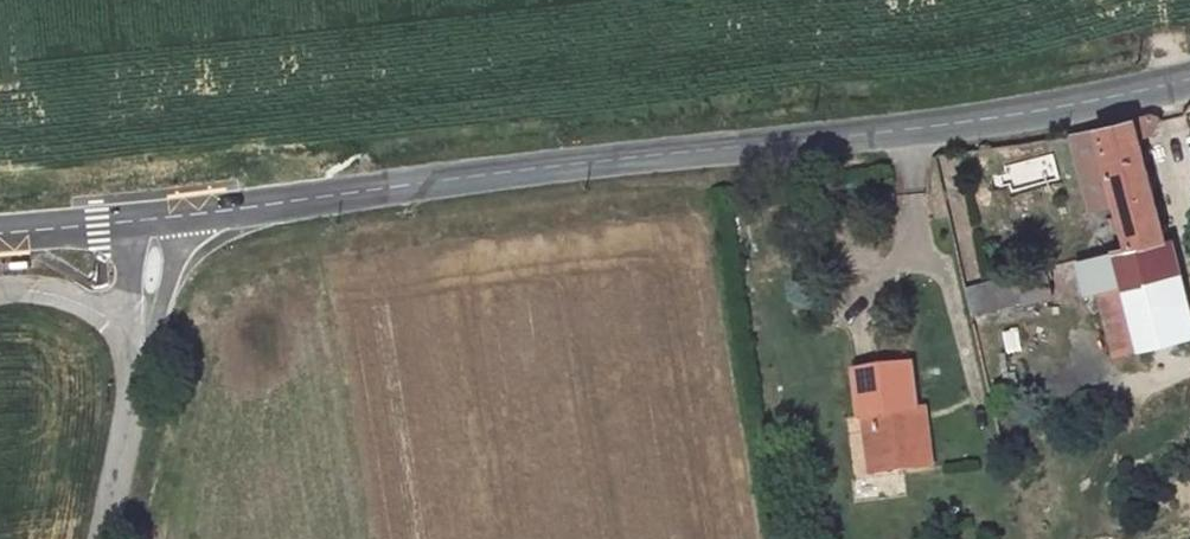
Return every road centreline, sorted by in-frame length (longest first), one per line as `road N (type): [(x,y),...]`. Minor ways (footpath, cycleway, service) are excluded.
road 1 (tertiary): [(1189,77),(970,121),(159,218)]
road 2 (unclassified): [(101,538),(144,323)]
road 3 (tertiary): [(159,218),(0,232)]
road 4 (unclassified): [(144,323),(45,293),(0,292)]

